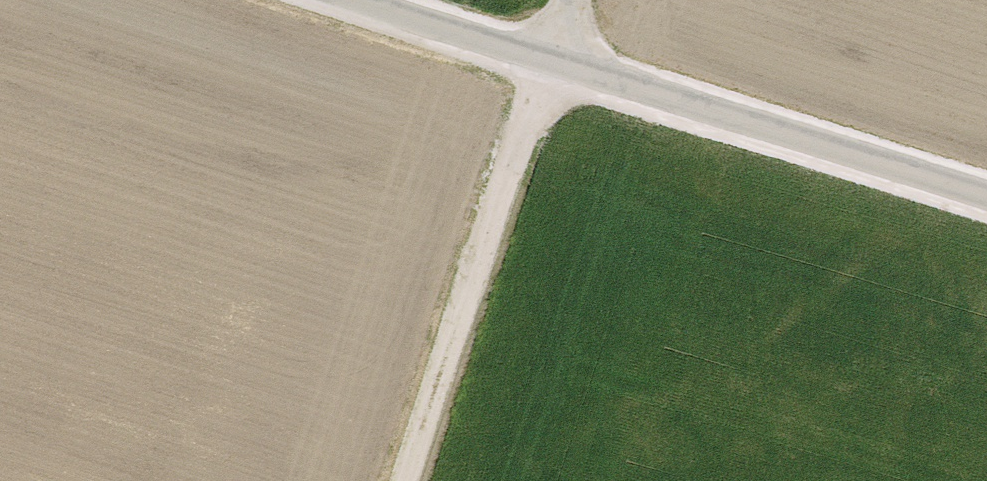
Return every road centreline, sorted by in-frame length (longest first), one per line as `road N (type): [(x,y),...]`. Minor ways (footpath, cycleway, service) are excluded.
road 1 (unclassified): [(351,0),(986,196)]
road 2 (track): [(406,480),(547,61)]

